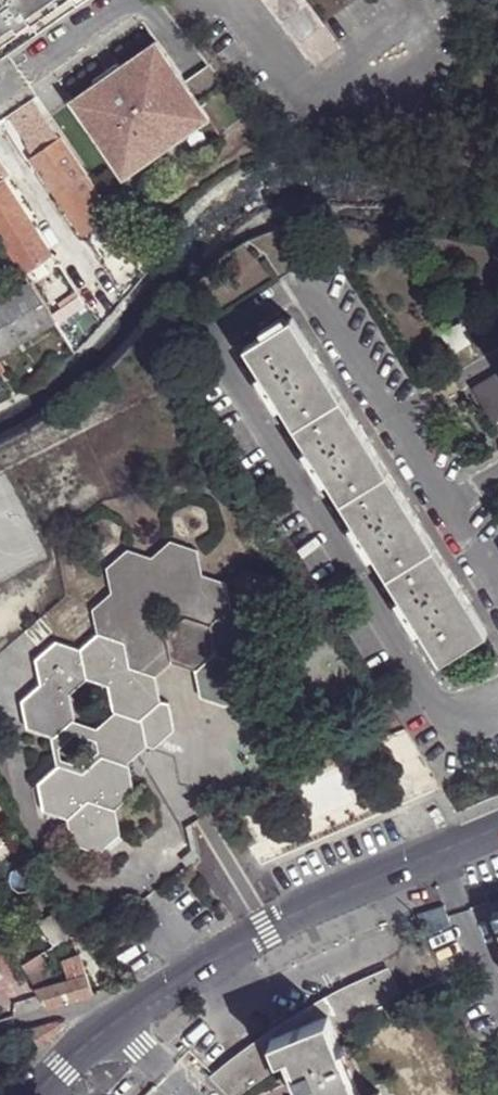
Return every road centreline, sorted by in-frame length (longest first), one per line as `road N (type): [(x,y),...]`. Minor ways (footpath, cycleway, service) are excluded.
road 1 (residential): [(497,826),(125,1005)]
road 2 (residential): [(0,1030),(79,1007),(125,1005)]
road 3 (residential): [(125,1005),(37,1094)]

